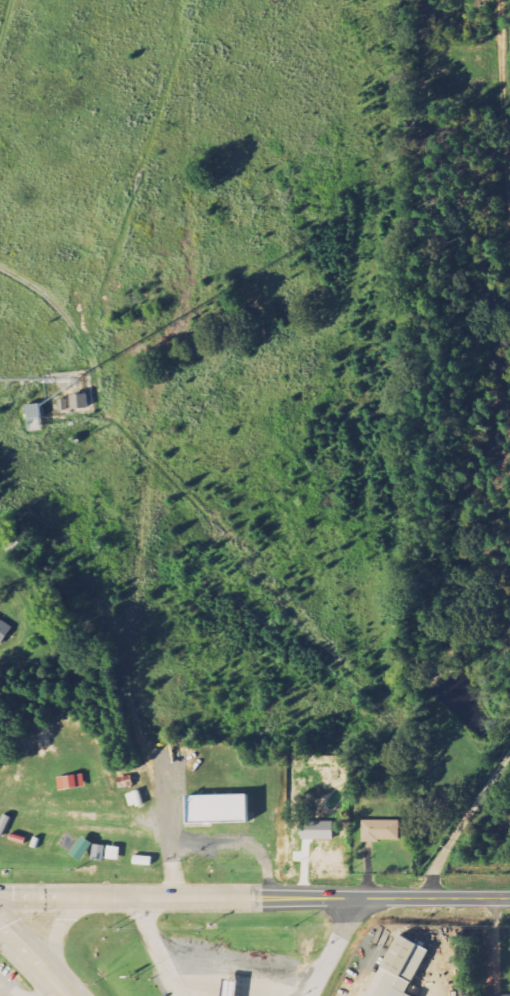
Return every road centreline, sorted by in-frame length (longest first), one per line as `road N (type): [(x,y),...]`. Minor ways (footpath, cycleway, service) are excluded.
road 1 (tertiary): [(270,899),(509,899)]
road 2 (tertiary): [(99,900),(270,899)]

